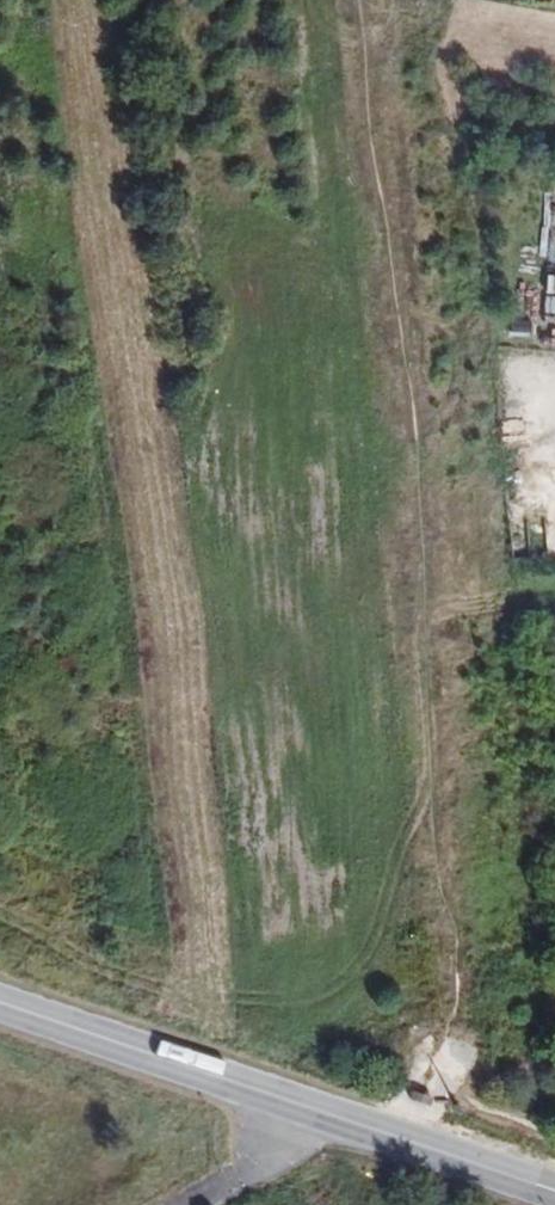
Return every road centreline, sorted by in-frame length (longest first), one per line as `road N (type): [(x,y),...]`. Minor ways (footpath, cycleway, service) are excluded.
road 1 (primary): [(0,1008),(312,1114)]
road 2 (primary): [(554,1194),(312,1114)]

